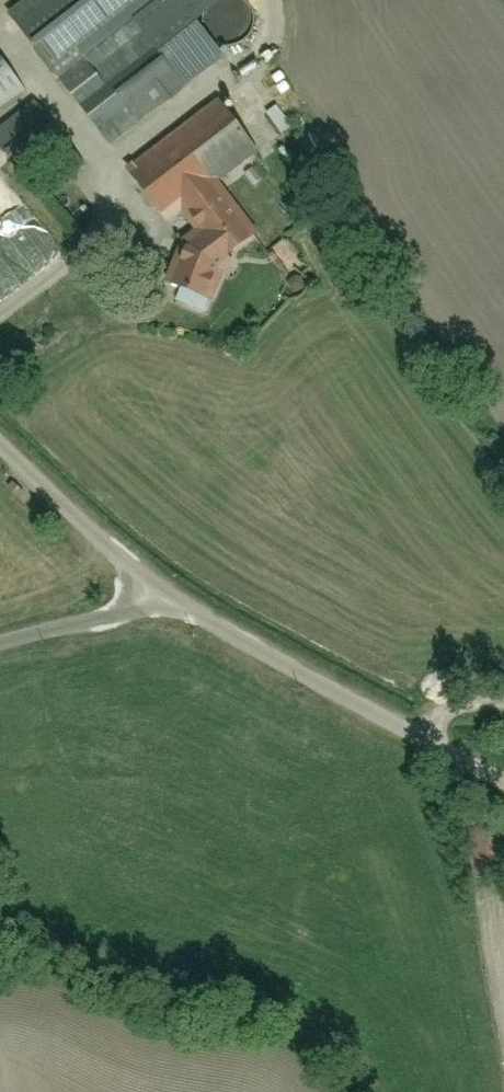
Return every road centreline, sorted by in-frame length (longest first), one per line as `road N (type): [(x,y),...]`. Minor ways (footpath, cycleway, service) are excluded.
road 1 (residential): [(503,763),(158,577)]
road 2 (residential): [(158,577),(0,426)]
road 3 (residential): [(158,577),(0,621)]

